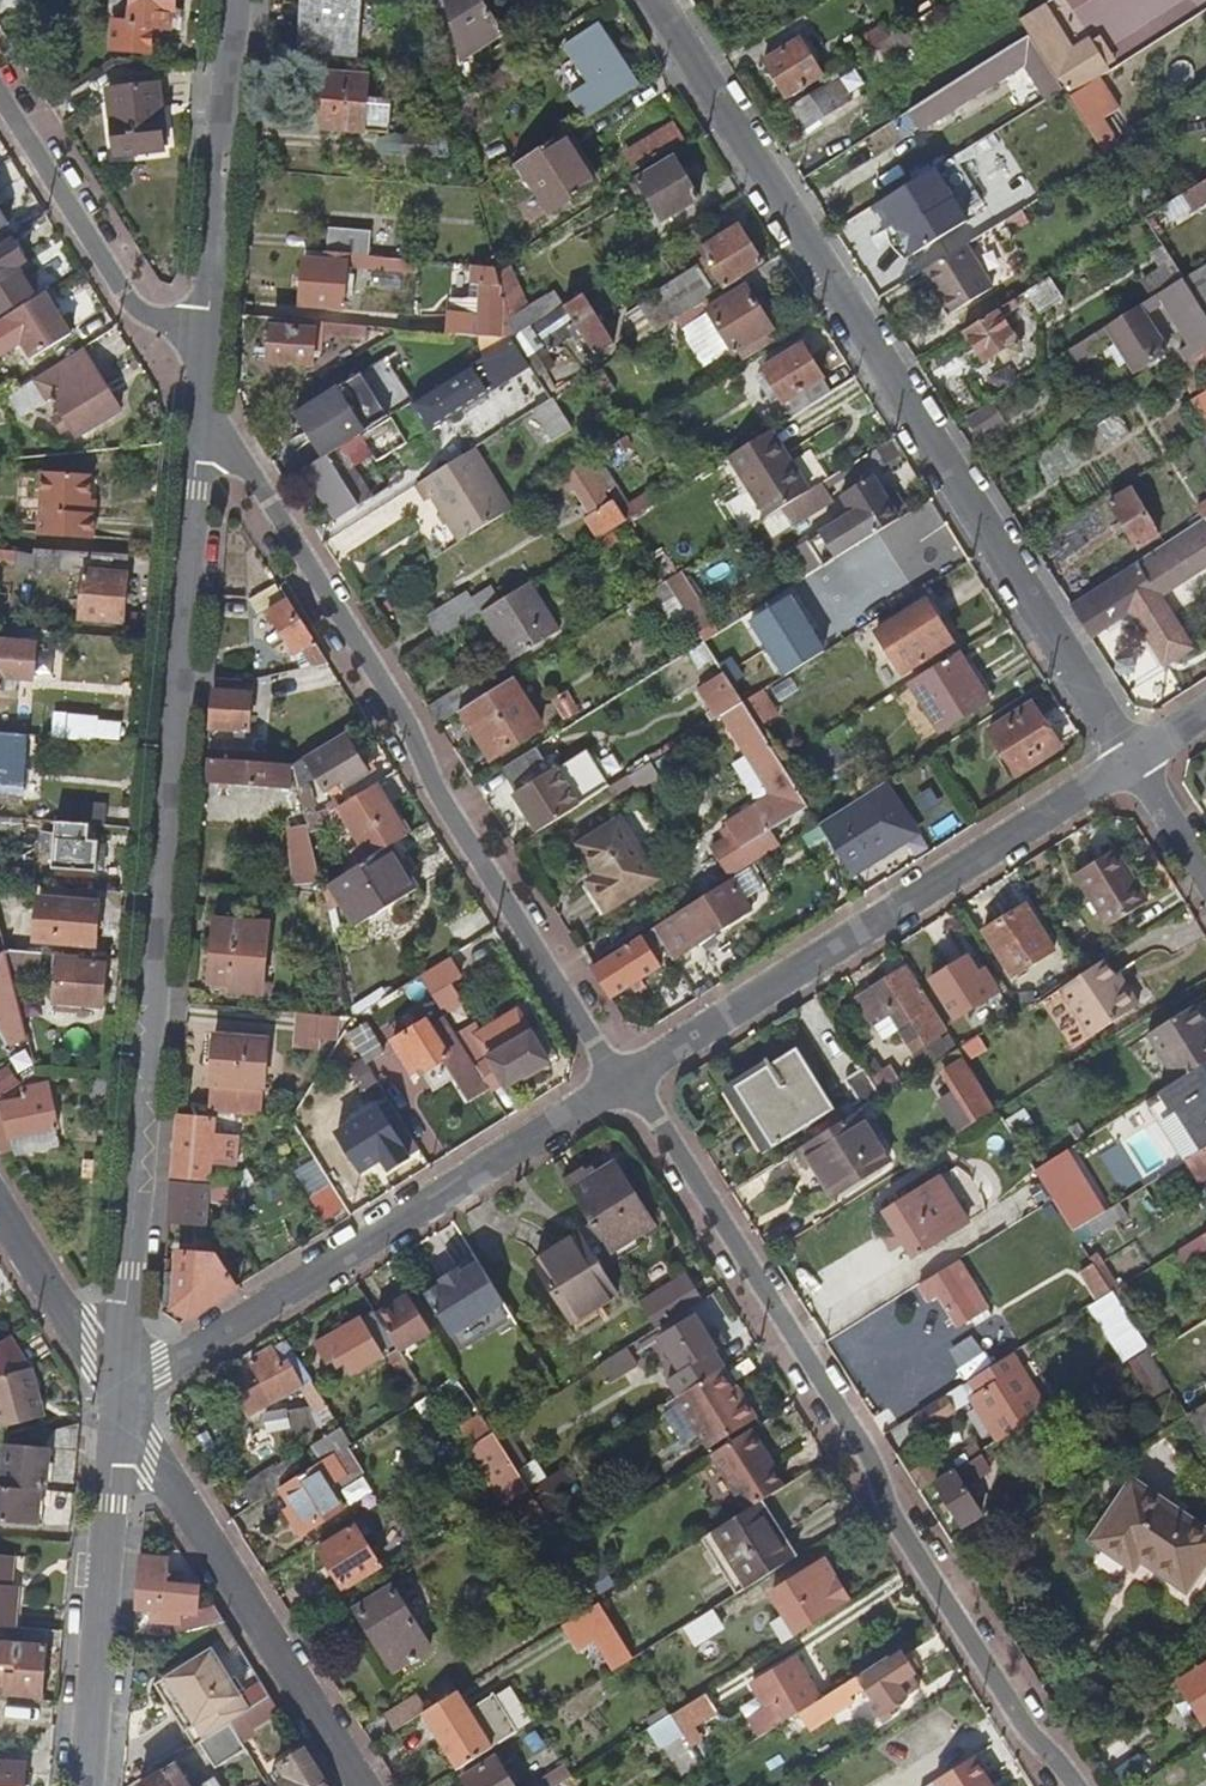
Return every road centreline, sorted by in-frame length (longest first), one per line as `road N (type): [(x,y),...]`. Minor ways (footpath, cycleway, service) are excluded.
road 1 (residential): [(117,1397),(199,392)]
road 2 (residential): [(660,0),(1132,765)]
road 3 (residential): [(627,1075),(858,1437),(892,1515),(1064,1785)]
road 4 (residential): [(627,1075),(595,1046),(199,392)]
road 5 (residential): [(117,1397),(627,1075)]
road 6 (residential): [(627,1075),(1132,765)]
road 7 (residential): [(117,1397),(361,1785)]
road 8 (residential): [(84,1785),(117,1397)]
road 9 (residential): [(208,318),(138,312),(0,95)]
road 10 (residential): [(208,318),(235,0)]
road 11 (residential): [(0,1212),(117,1397)]
road 12 (residential): [(1132,765),(1205,882)]

